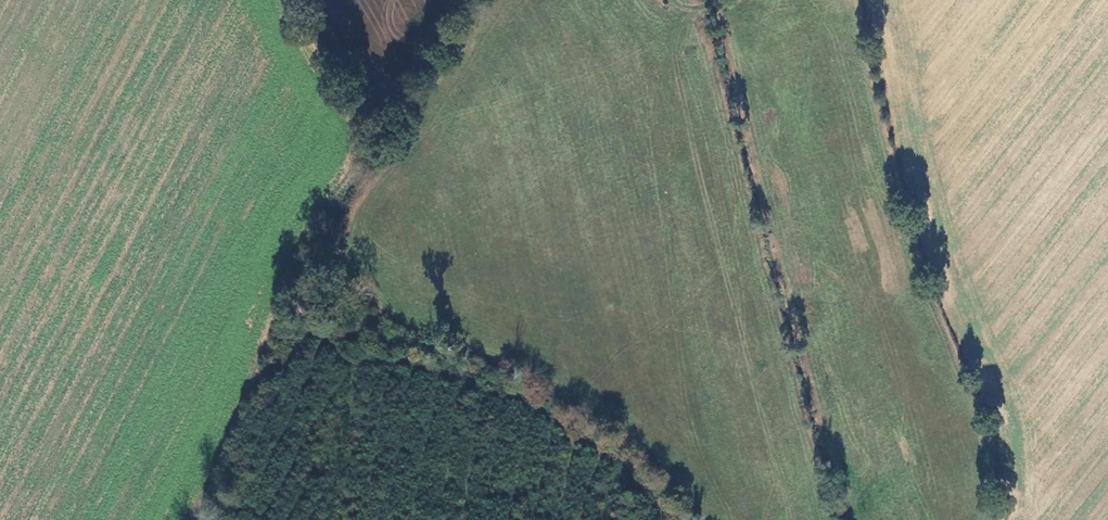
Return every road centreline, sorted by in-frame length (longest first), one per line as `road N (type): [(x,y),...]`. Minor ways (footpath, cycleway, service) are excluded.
road 1 (track): [(355,358),(335,519)]

